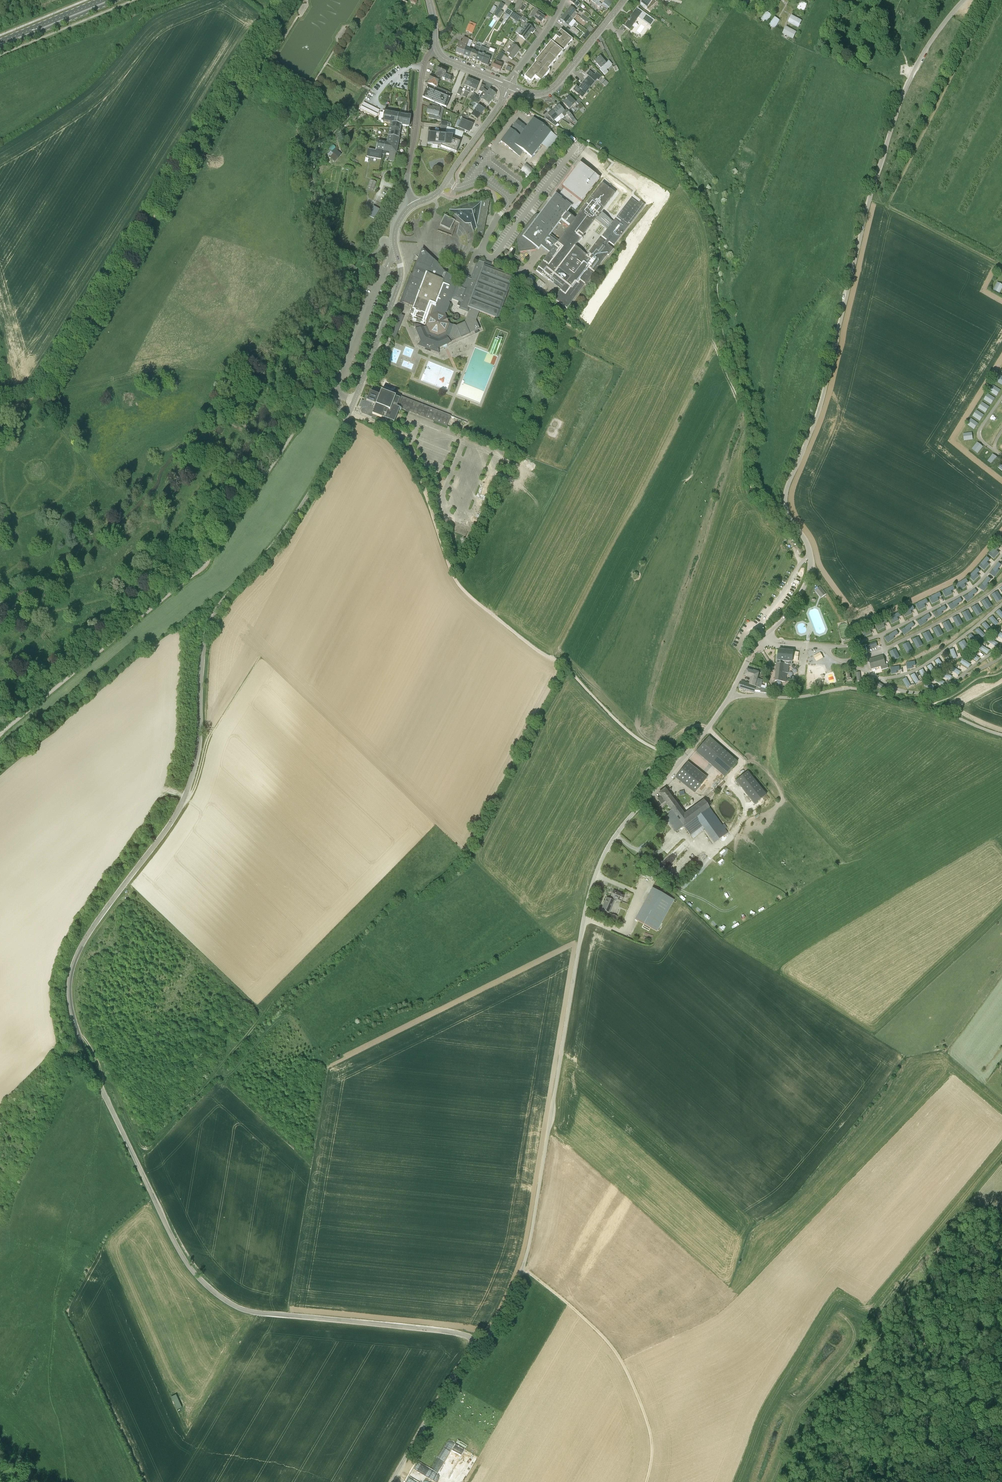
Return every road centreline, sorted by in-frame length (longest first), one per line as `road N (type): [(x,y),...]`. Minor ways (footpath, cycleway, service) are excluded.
road 1 (unclassified): [(478,1344),(500,1319),(527,1252),(599,865),(712,723),(754,646),(806,583),(810,551),(786,509),(787,488),(821,403),(900,102),(926,49),(963,0)]
road 2 (unclassified): [(478,1344),(454,1332),(253,1312),(214,1292),(170,1233),(88,1062),(71,1006),(80,950),(186,794),(199,745),(211,620),(293,520),(349,413)]
road 3 (unclassified): [(0,733),(203,566),(316,398)]
road 4 (track): [(393,432),(421,481),(461,588),(569,669),(629,732),(680,761)]
road 5 (track): [(0,409),(46,388),(252,59)]
road 6 (residential): [(446,182),(457,188),(483,179),(507,197),(483,247),(493,257),(576,149)]
road 7 (track): [(646,1481),(651,1436),(619,1357),(522,1269)]
road 8 (track): [(104,1079),(139,1143),(150,1147),(263,1014)]
road 9 (unclassified): [(355,401),(401,280),(395,231),(415,204)]
road 10 (track): [(738,1481),(815,1321)]
road 11 (unclassified): [(437,49),(422,68),(406,180),(415,204)]
road 12 (unclassified): [(391,1481),(478,1344)]
road 13 (unclassified): [(509,85),(531,93),(554,86),(625,0)]

